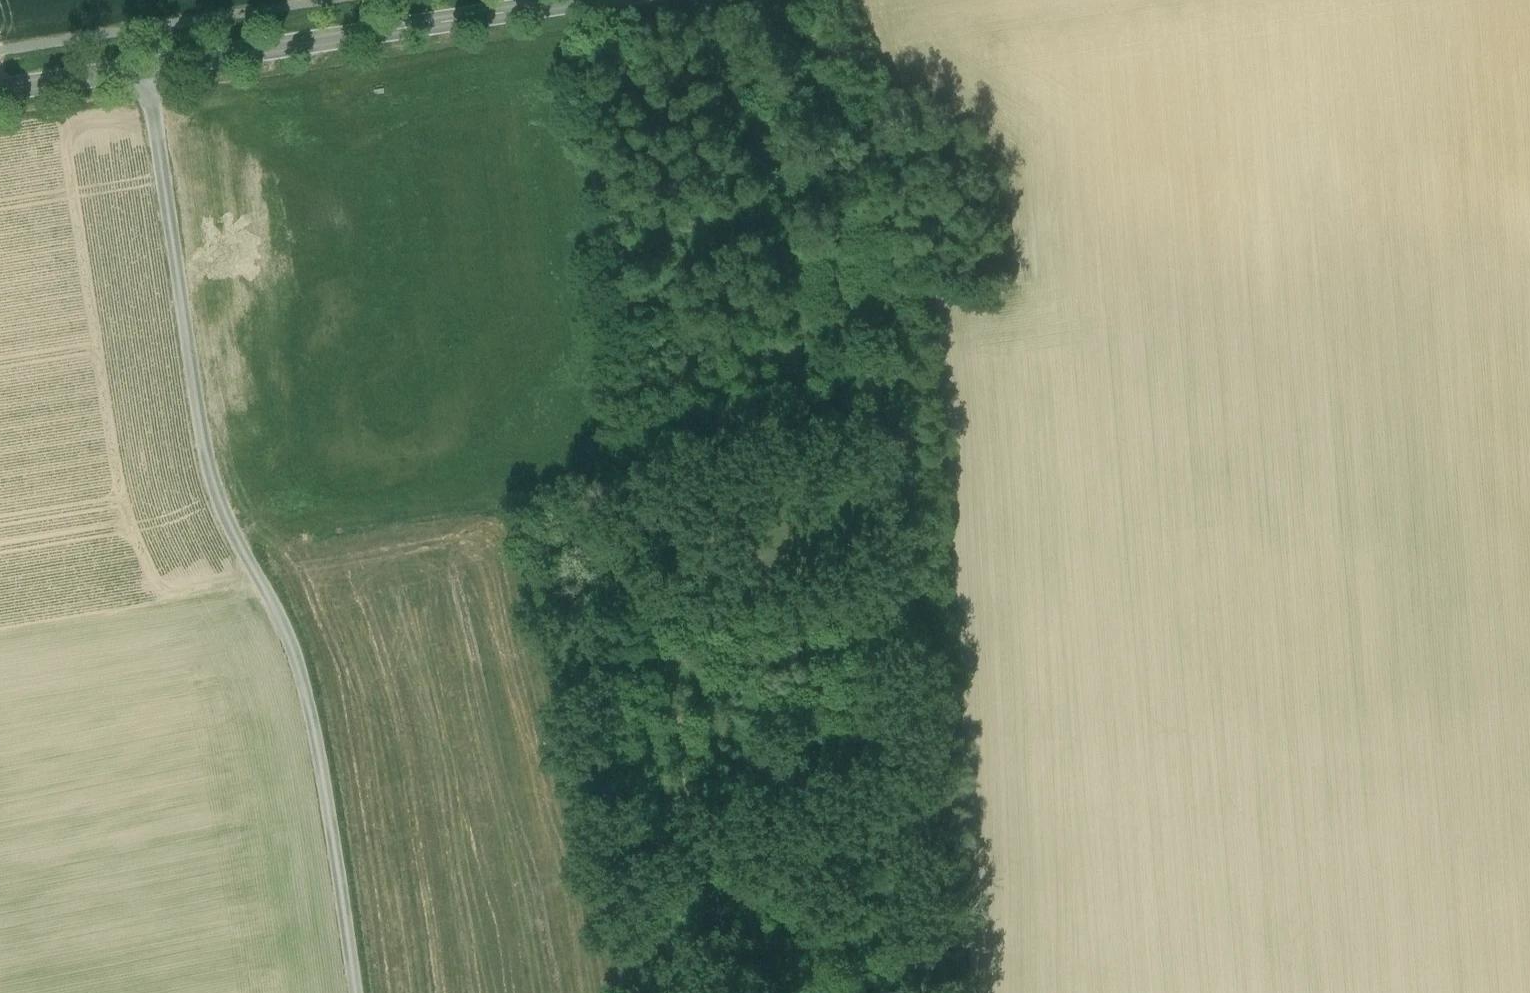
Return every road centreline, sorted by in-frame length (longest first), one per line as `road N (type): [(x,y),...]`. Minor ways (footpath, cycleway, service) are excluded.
road 1 (unclassified): [(143,70),(211,498),(301,674),(355,992)]
road 2 (tertiary): [(143,70),(591,0)]
road 3 (tertiary): [(0,92),(143,70)]

